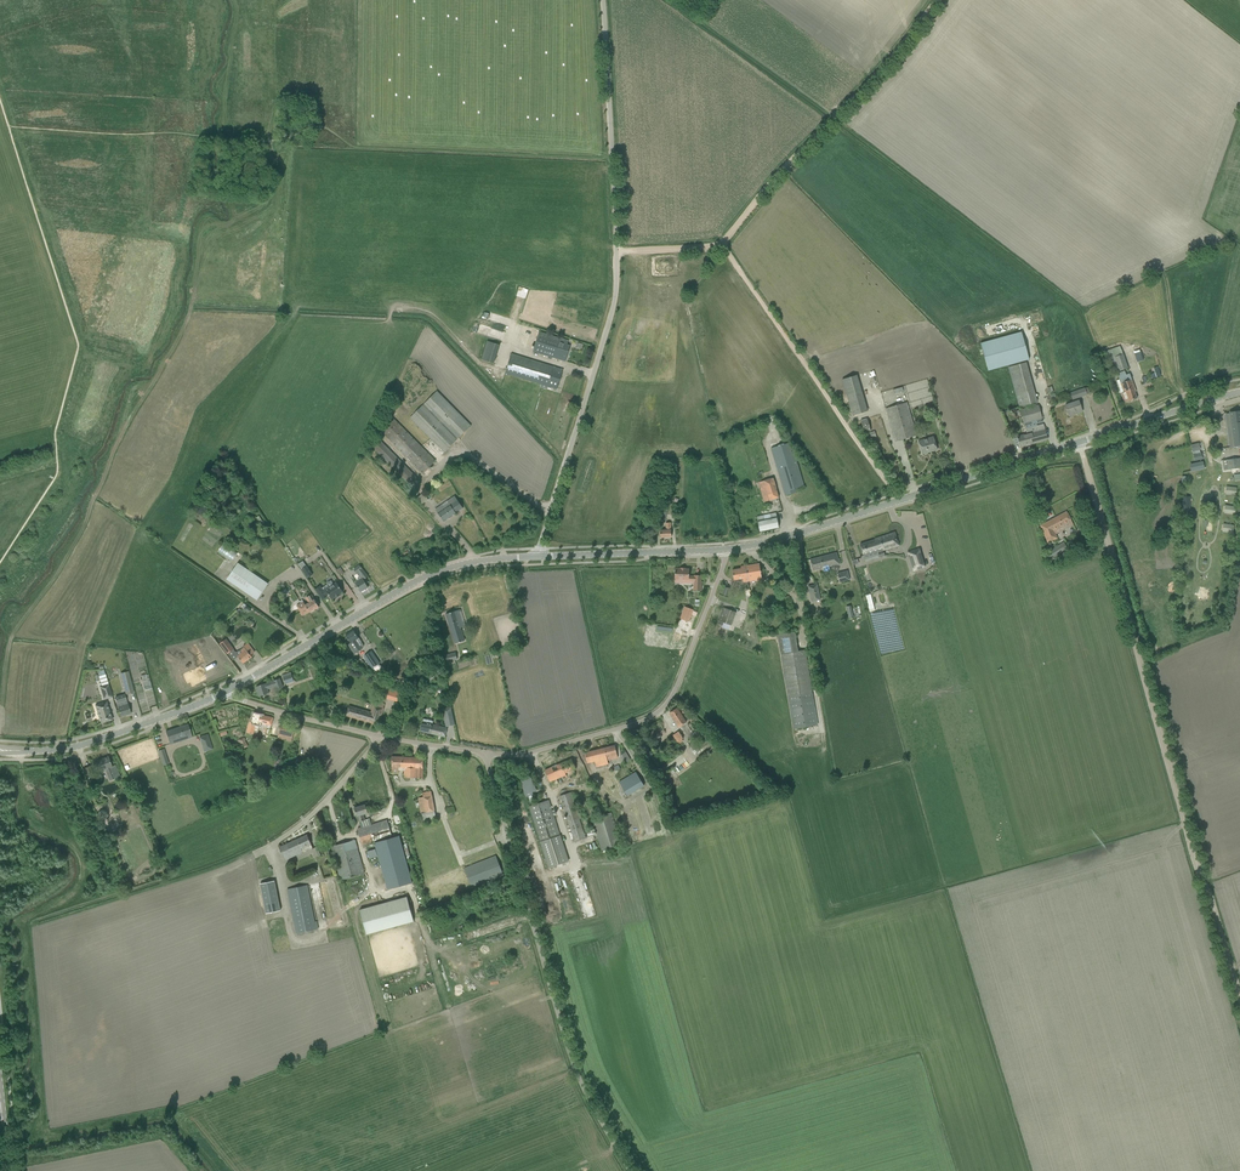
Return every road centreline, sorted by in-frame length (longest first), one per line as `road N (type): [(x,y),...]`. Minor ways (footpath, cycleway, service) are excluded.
road 1 (track): [(1239,998),(1079,442)]
road 2 (unclassified): [(541,557),(616,298),(603,0)]
road 3 (tertiary): [(1239,391),(725,550)]
road 4 (unclassified): [(632,1170),(577,1071),(485,754)]
road 5 (residential): [(485,754),(534,754),(654,715),(677,690),(725,550)]
road 6 (tertiary): [(541,557),(435,573),(225,693)]
road 7 (track): [(722,246),(788,164),(877,79),(938,0)]
road 8 (track): [(894,494),(722,246)]
road 9 (tertiary): [(225,693),(87,743),(4,751)]
road 10 (tertiary): [(725,550),(541,557)]
road 11 (residential): [(260,852),(325,802),(377,736)]
road 12 (residential): [(225,693),(377,736)]

